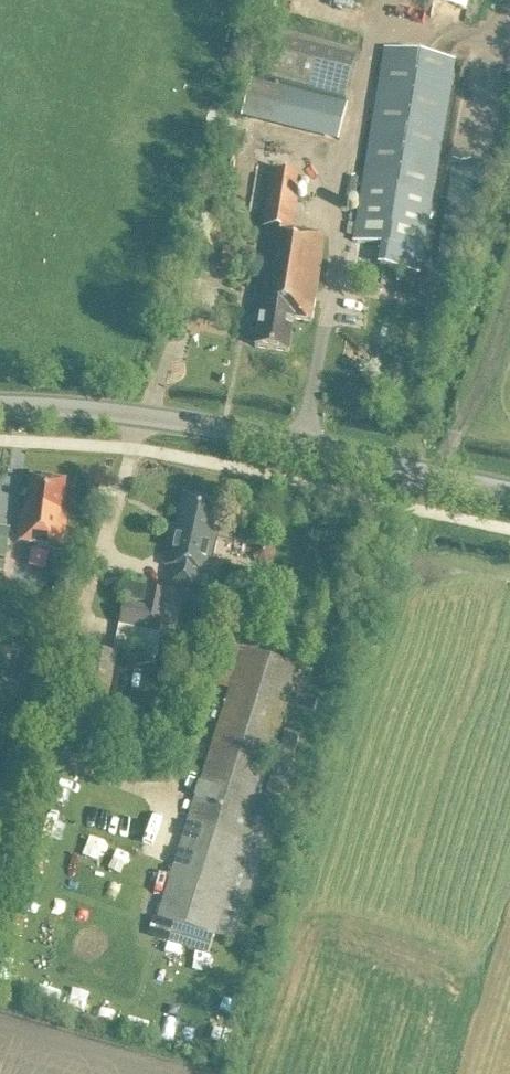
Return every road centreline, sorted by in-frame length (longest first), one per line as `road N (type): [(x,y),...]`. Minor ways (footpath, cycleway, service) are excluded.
road 1 (secondary): [(509,494),(193,427),(0,408)]

